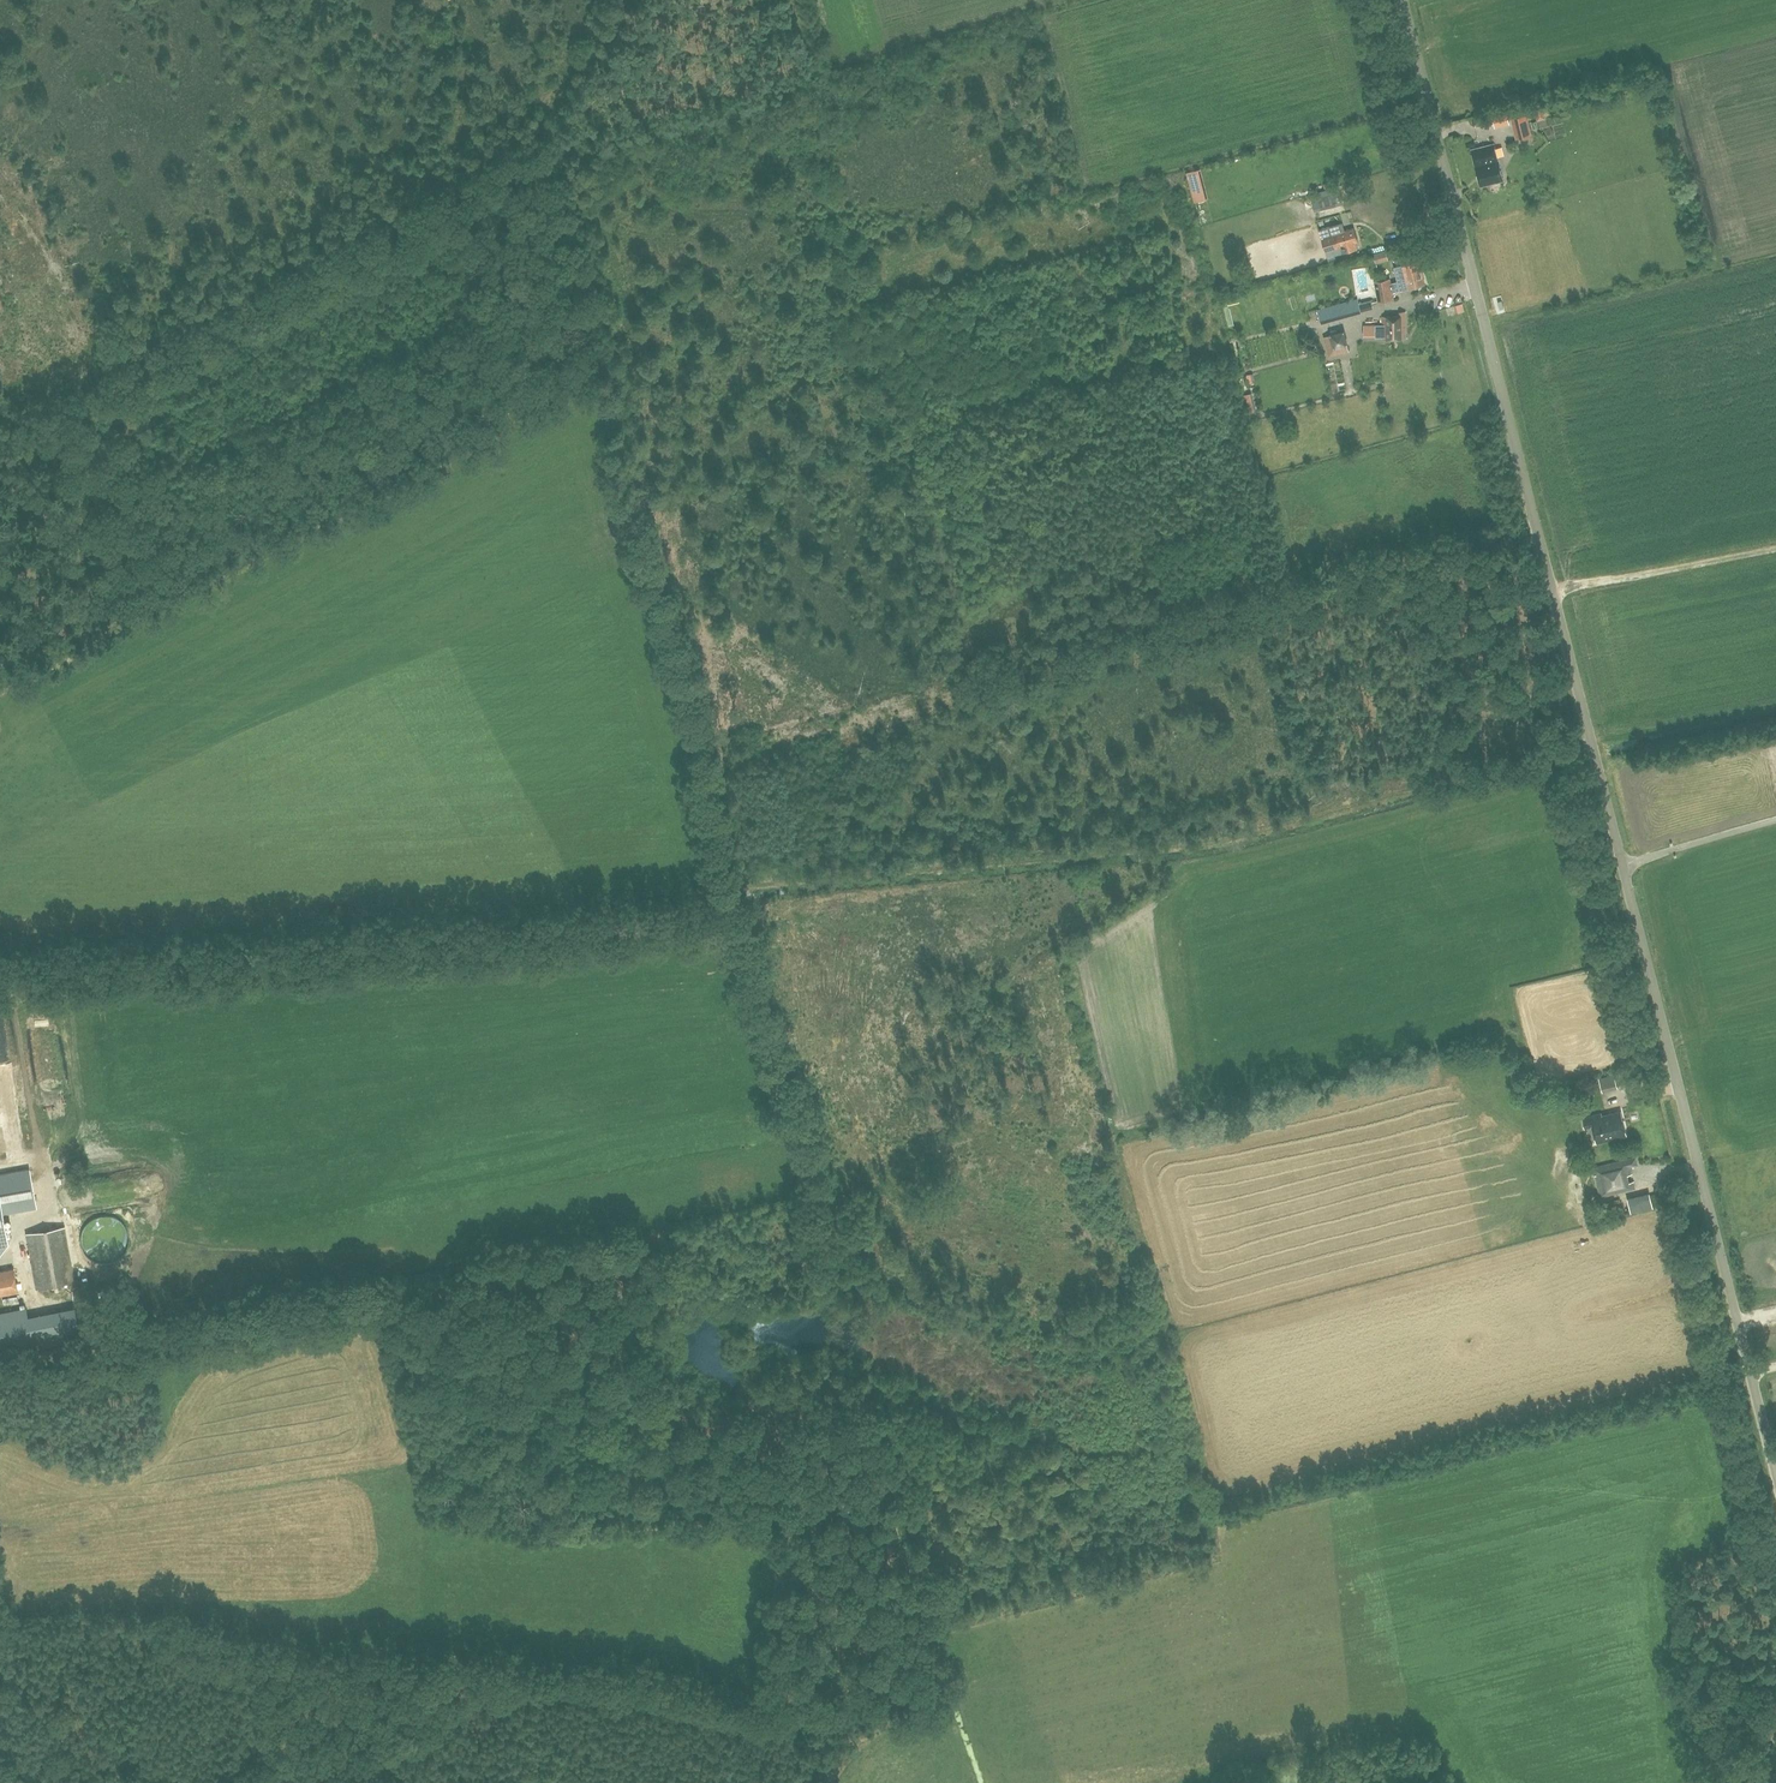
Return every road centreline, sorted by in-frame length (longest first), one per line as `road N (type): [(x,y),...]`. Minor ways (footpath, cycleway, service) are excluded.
road 1 (unclassified): [(1775,1468),(1402,0)]

